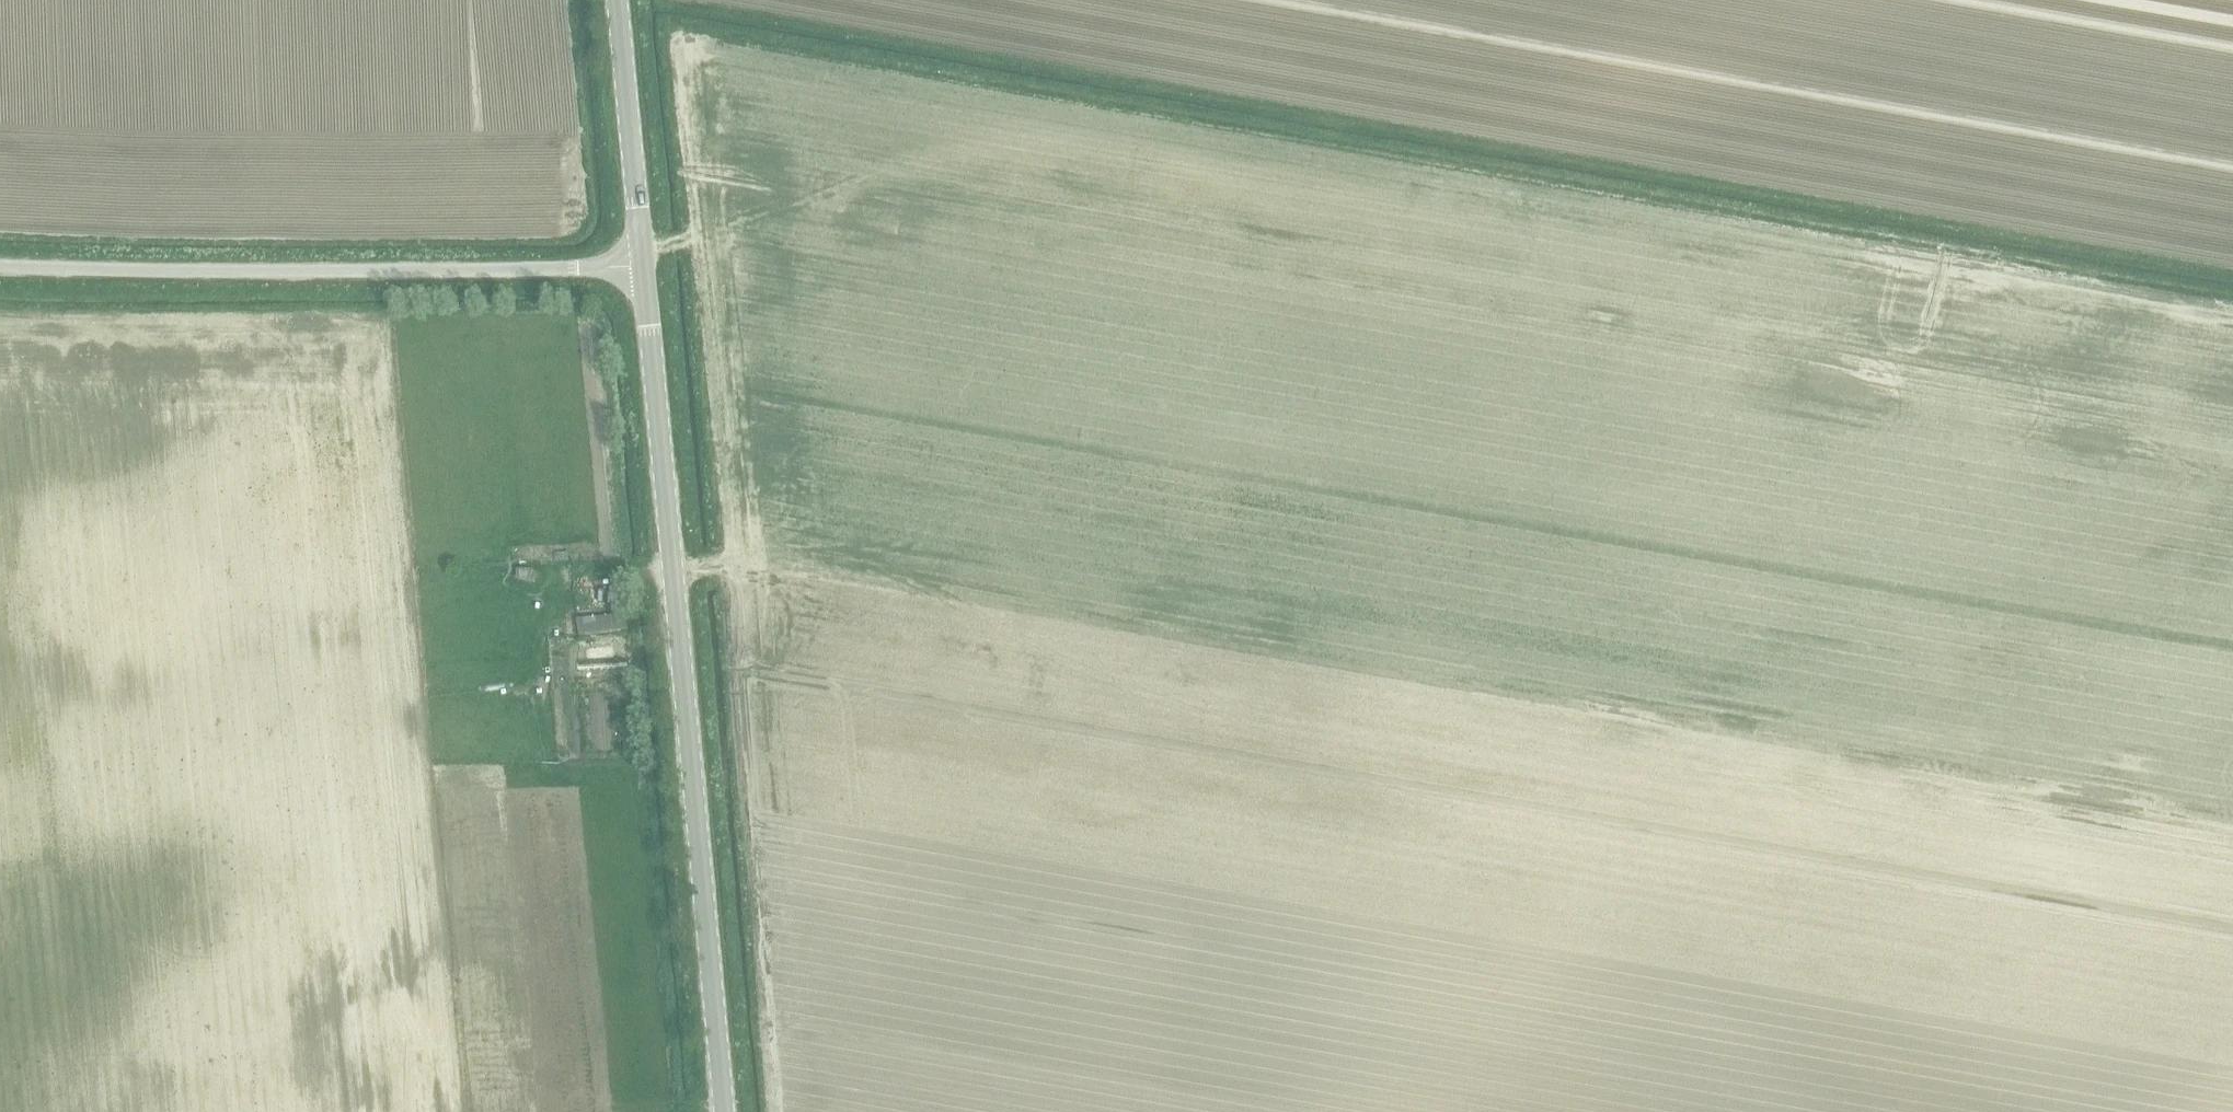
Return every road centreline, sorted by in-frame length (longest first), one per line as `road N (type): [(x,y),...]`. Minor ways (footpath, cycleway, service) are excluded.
road 1 (tertiary): [(727,1111),(643,272)]
road 2 (unclassified): [(0,269),(643,272)]
road 3 (tertiary): [(643,272),(615,0)]

